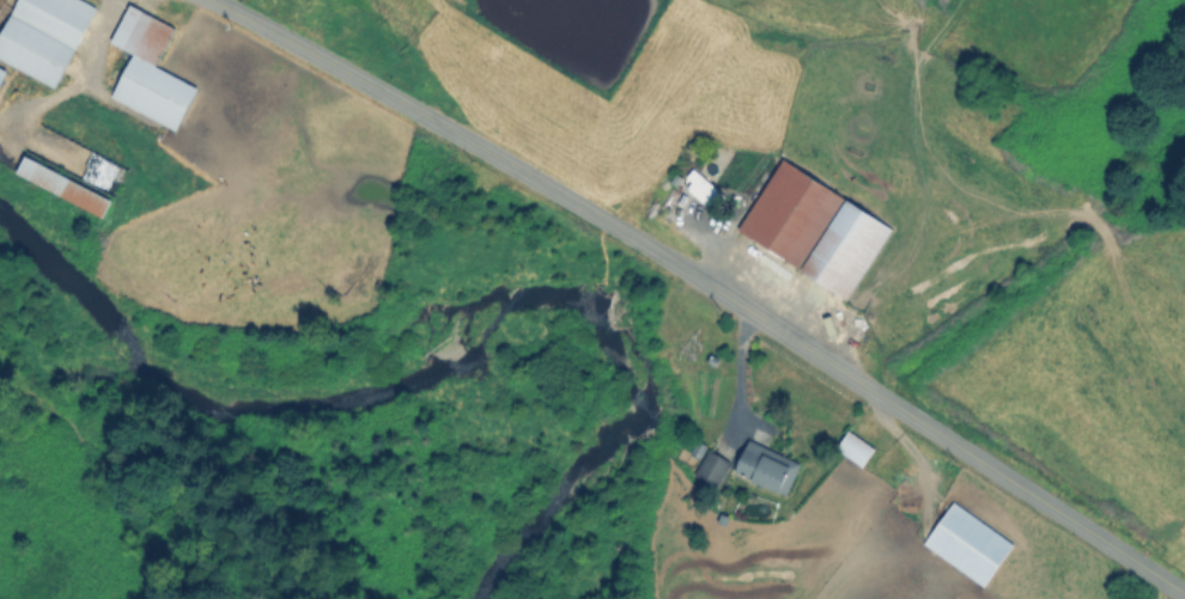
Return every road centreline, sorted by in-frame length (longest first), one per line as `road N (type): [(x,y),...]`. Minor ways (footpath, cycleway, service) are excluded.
road 1 (tertiary): [(1184,594),(462,135),(213,0)]

